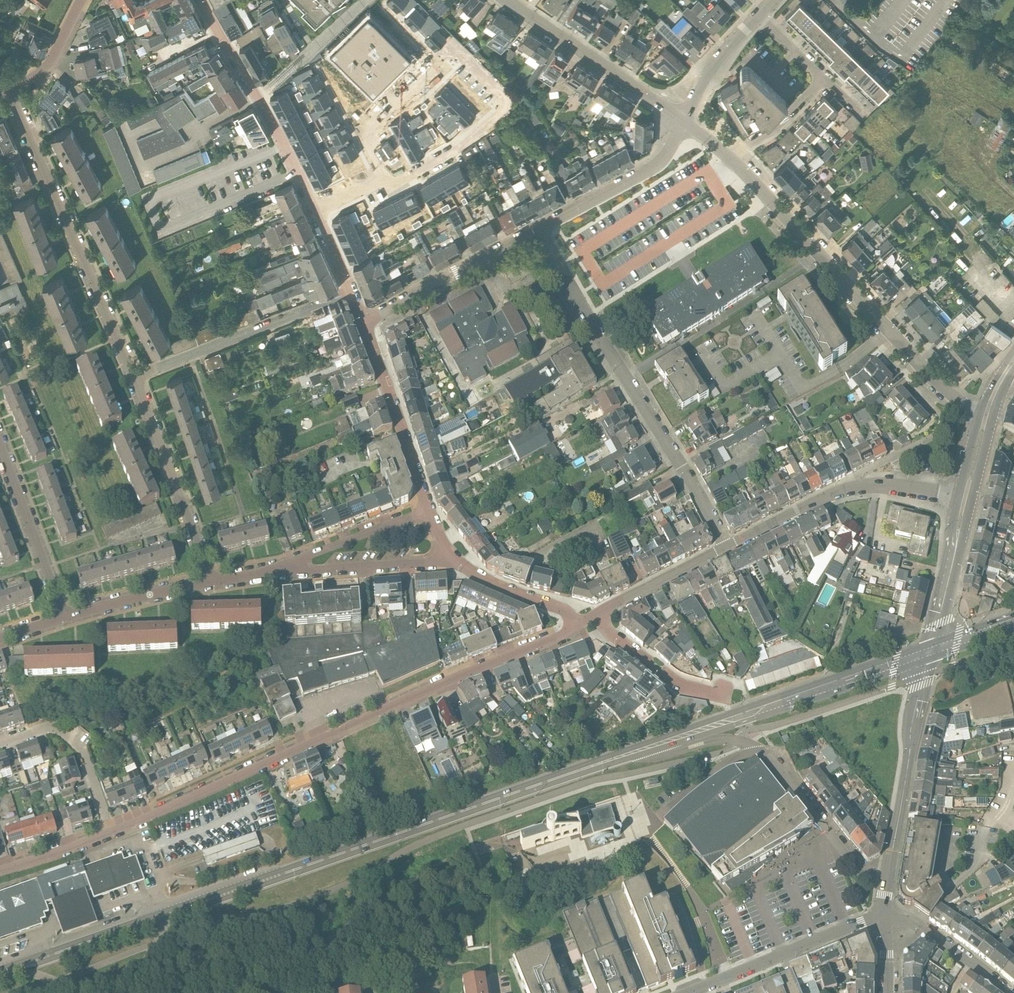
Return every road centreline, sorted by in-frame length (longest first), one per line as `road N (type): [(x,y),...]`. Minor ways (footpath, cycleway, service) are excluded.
road 1 (secondary): [(0,972),(932,653)]
road 2 (residential): [(111,834),(578,626)]
road 3 (residential): [(727,548),(538,228)]
road 4 (residential): [(985,421),(931,378),(731,160)]
road 5 (residential): [(136,378),(8,90)]
road 6 (residential): [(857,869),(757,750),(731,759),(661,816)]
road 7 (tertiary): [(886,918),(932,653)]
road 8 (residential): [(727,548),(855,487),(898,486),(965,499)]
road 9 (residential): [(382,180),(390,189),(460,149),(502,113),(501,95),(454,47),(440,57)]
road 10 (residential): [(201,0),(318,211)]
road 11 (residential): [(136,378),(352,292)]
road 12 (residential): [(213,582),(136,378)]
road 13 (residential): [(684,120),(506,0)]
road 14 (residential): [(688,992),(886,918)]
road 15 (residential): [(428,510),(364,322)]
road 16 (residential): [(364,322),(538,228)]
road 17 (residential): [(264,573),(453,556)]
road 18 (residential): [(538,228),(656,165),(684,120)]
road 19 (residential): [(65,617),(0,445)]
road 20 (residential): [(0,743),(54,727),(78,745),(111,834)]
road 21 (residential): [(428,510),(264,573)]
road 22 (residential): [(382,180),(362,130),(440,57)]
road 23 (tertiary): [(932,653),(965,499)]
road 24 (residential): [(65,617),(213,582)]
road 25 (residential): [(722,694),(673,681),(597,615)]
road 26 (residential): [(1012,992),(914,922),(886,918)]
road 27 (residential): [(597,615),(727,548)]
road 28 (residential): [(578,626),(559,607),(492,585),(453,556)]
road 29 (residential): [(684,120),(718,59),(759,15)]
road 30 (residential): [(731,160),(823,78)]
road 31 (residential): [(8,90),(38,77),(81,0)]

